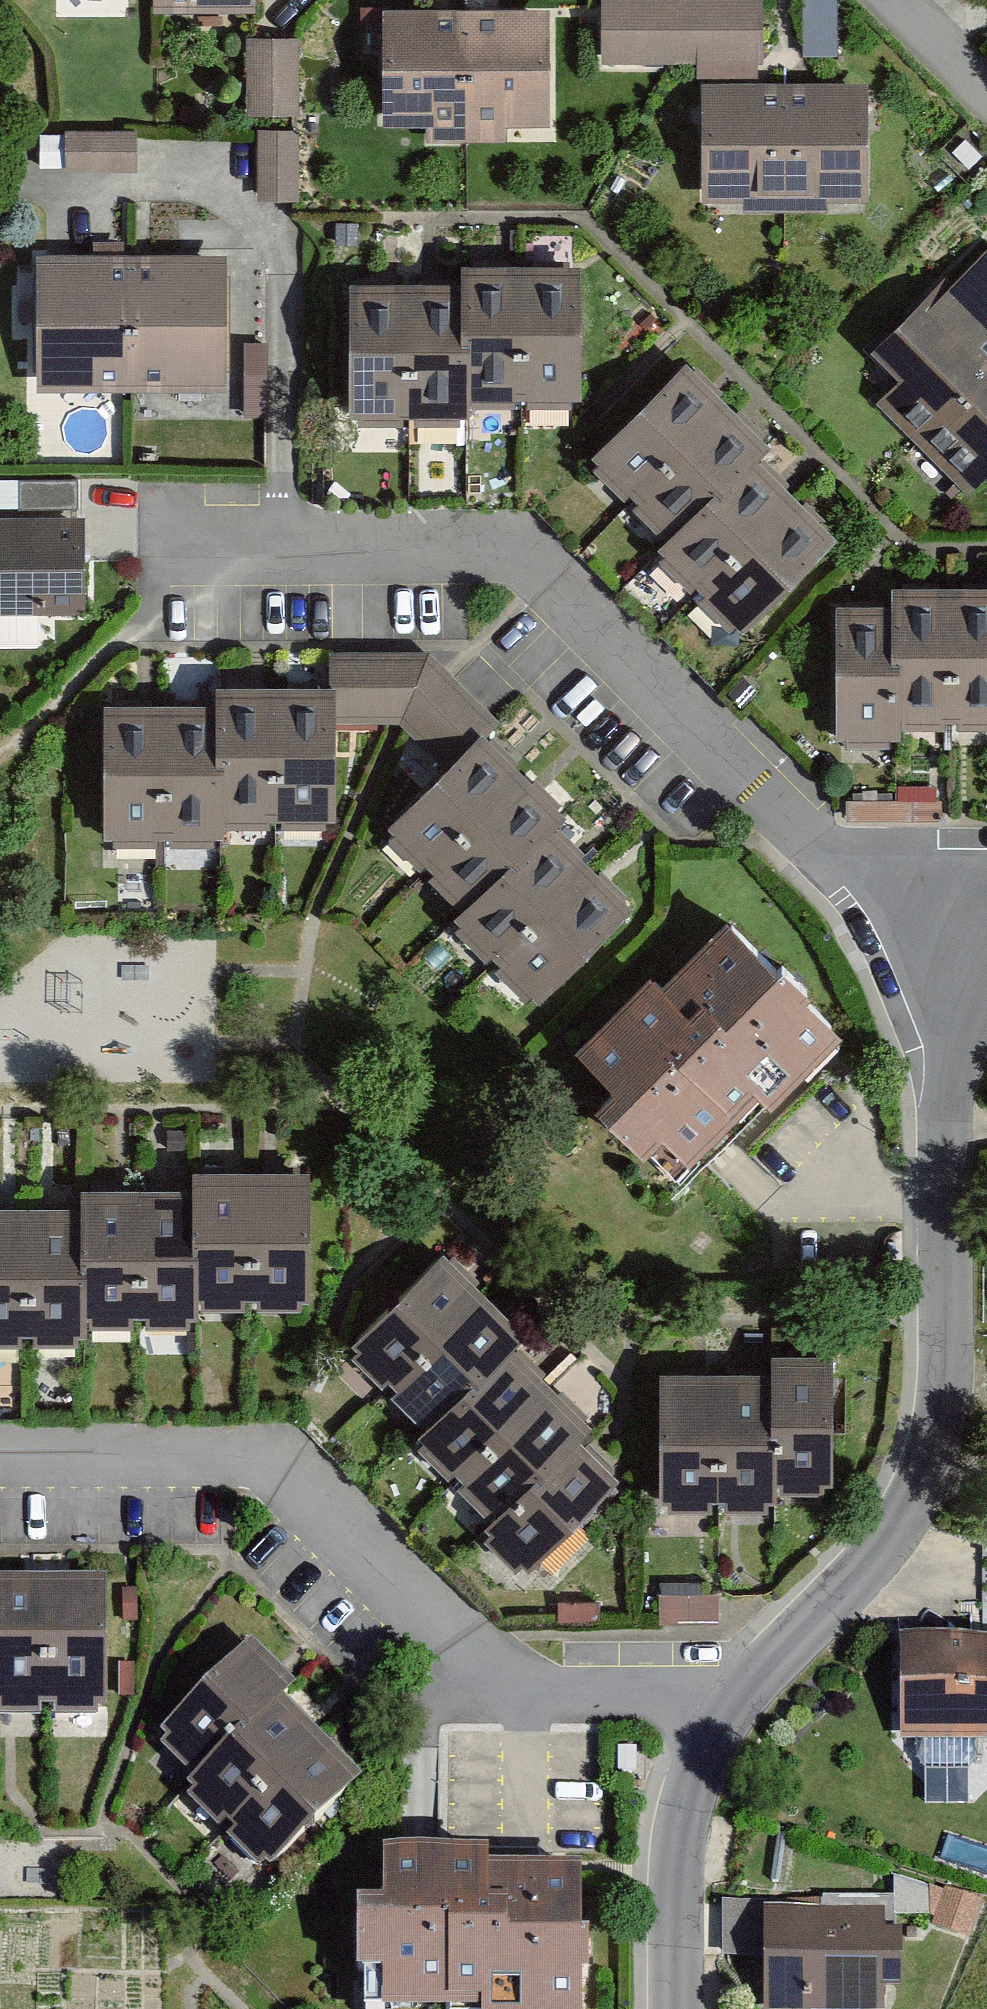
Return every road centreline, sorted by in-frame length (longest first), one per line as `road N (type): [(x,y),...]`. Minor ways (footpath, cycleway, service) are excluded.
road 1 (residential): [(672,2008),(672,1842),(706,1708),(869,1523),(941,1383),(953,954),(986,927)]
road 2 (residential): [(986,106),(889,0)]

